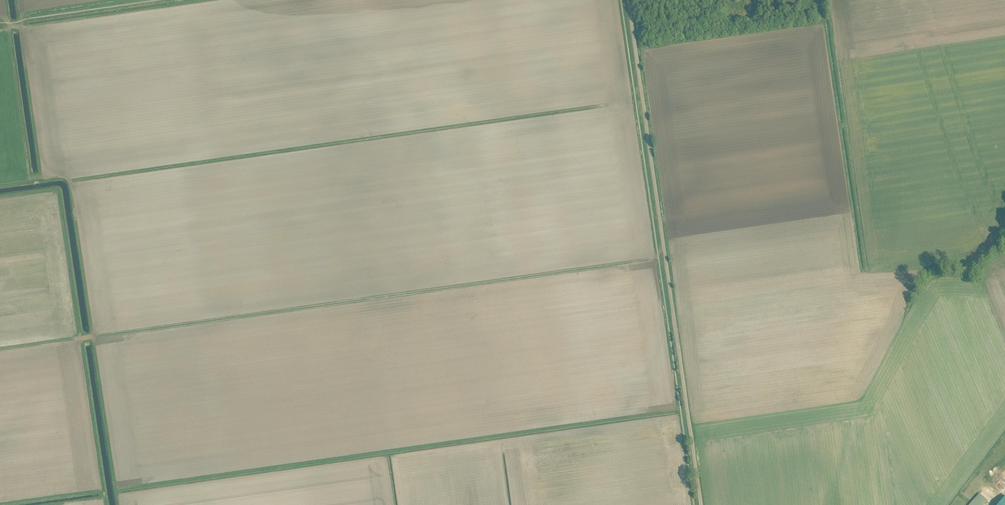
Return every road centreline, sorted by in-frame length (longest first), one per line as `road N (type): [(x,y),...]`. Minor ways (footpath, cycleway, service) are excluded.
road 1 (track): [(628,0),(701,504)]

